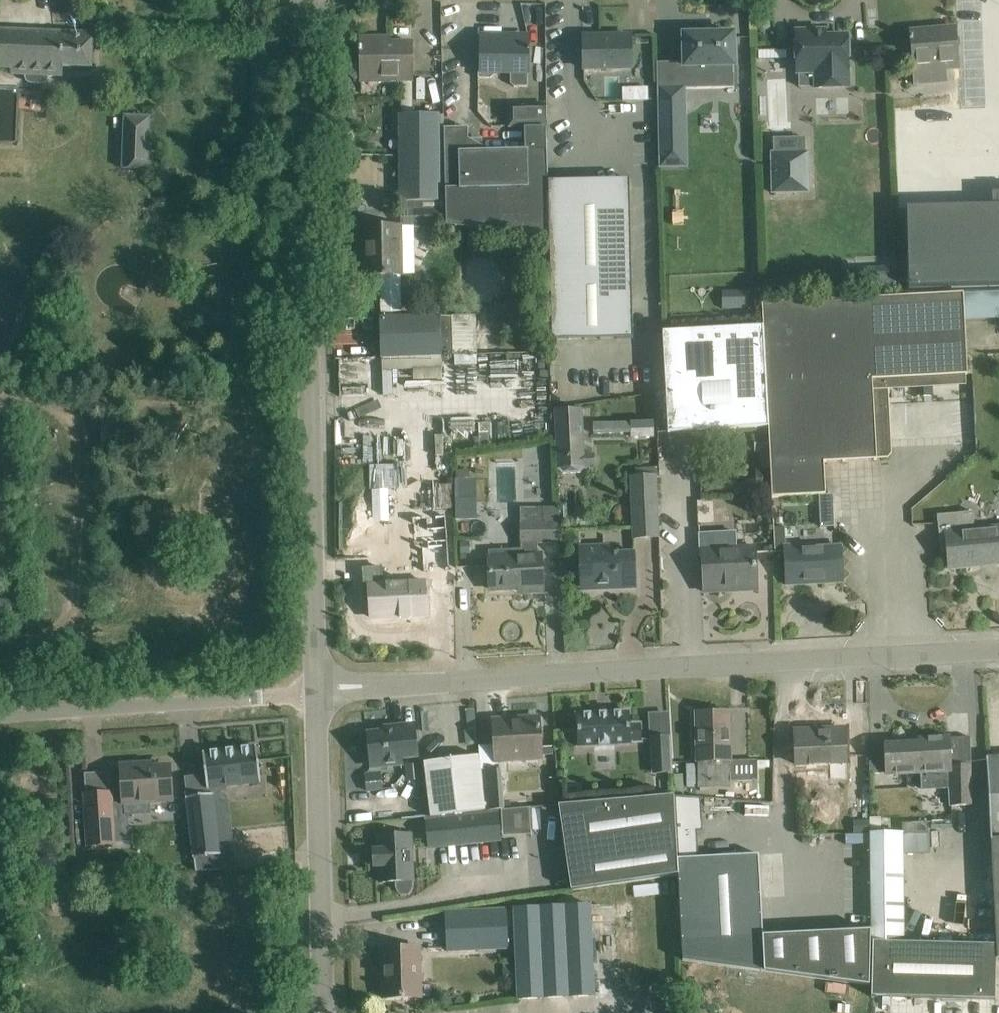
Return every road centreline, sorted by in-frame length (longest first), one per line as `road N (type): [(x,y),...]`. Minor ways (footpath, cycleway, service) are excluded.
road 1 (tertiary): [(317,690),(304,0)]
road 2 (residential): [(317,690),(998,651)]
road 3 (tertiary): [(318,1012),(317,690)]
road 4 (residential): [(0,716),(317,690)]

